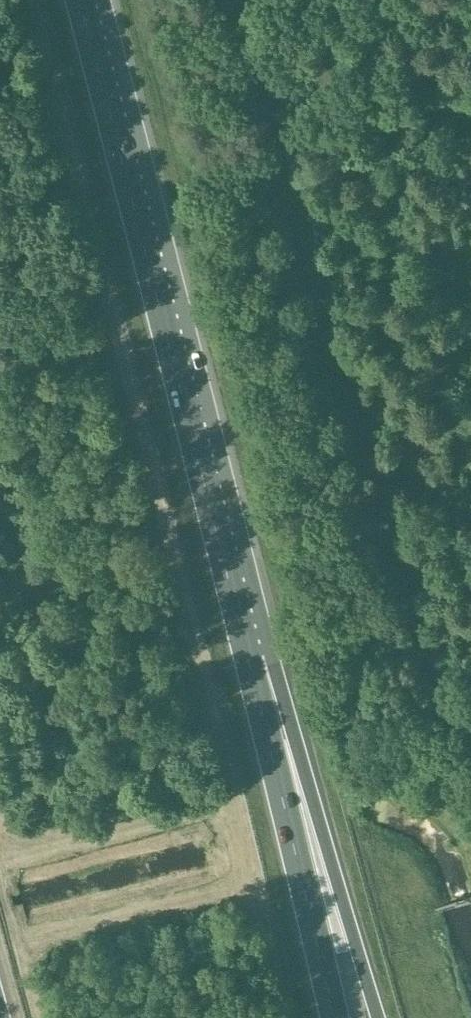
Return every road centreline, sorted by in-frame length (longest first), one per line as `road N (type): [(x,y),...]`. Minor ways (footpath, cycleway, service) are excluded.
road 1 (track): [(441,690),(238,0)]
road 2 (motorway): [(241,629),(80,0)]
road 3 (motorway): [(378,1017),(271,655),(241,629)]
road 4 (motorway): [(335,1017),(241,629)]
road 5 (track): [(470,552),(324,622)]

